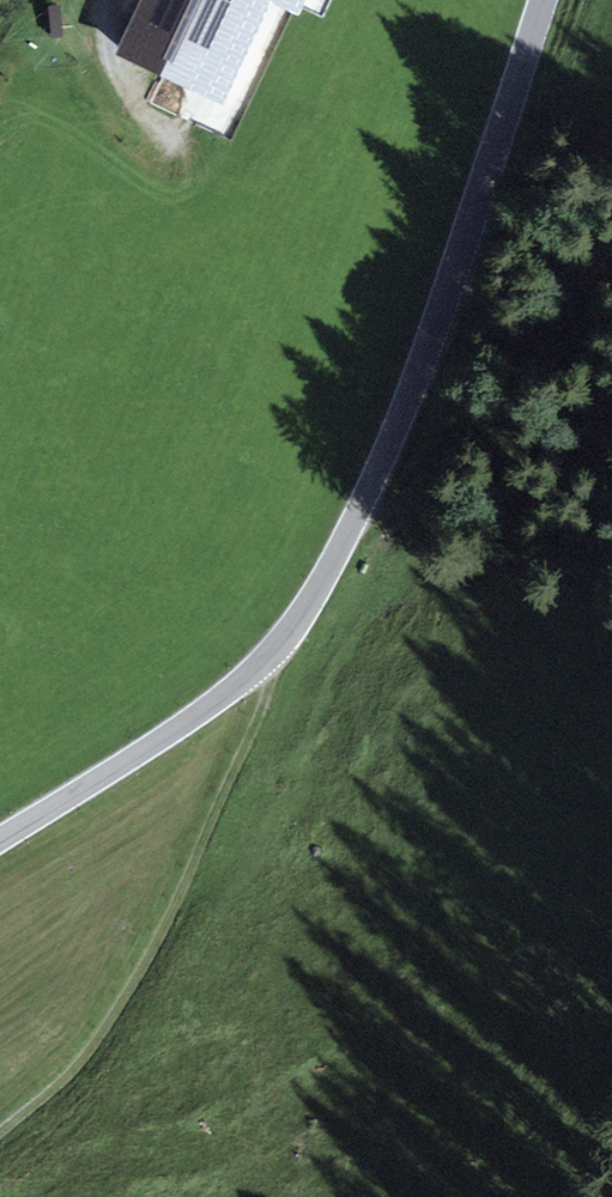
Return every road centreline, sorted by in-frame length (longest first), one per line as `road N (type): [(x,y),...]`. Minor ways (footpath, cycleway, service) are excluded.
road 1 (tertiary): [(544,0),(410,395),(312,602),(268,659),(231,689),(0,840)]
road 2 (track): [(268,659),(267,696),(250,740),(150,936),(96,1028),(0,1122)]
road 3 (track): [(611,258),(542,319),(509,378),(473,416),(356,519)]

